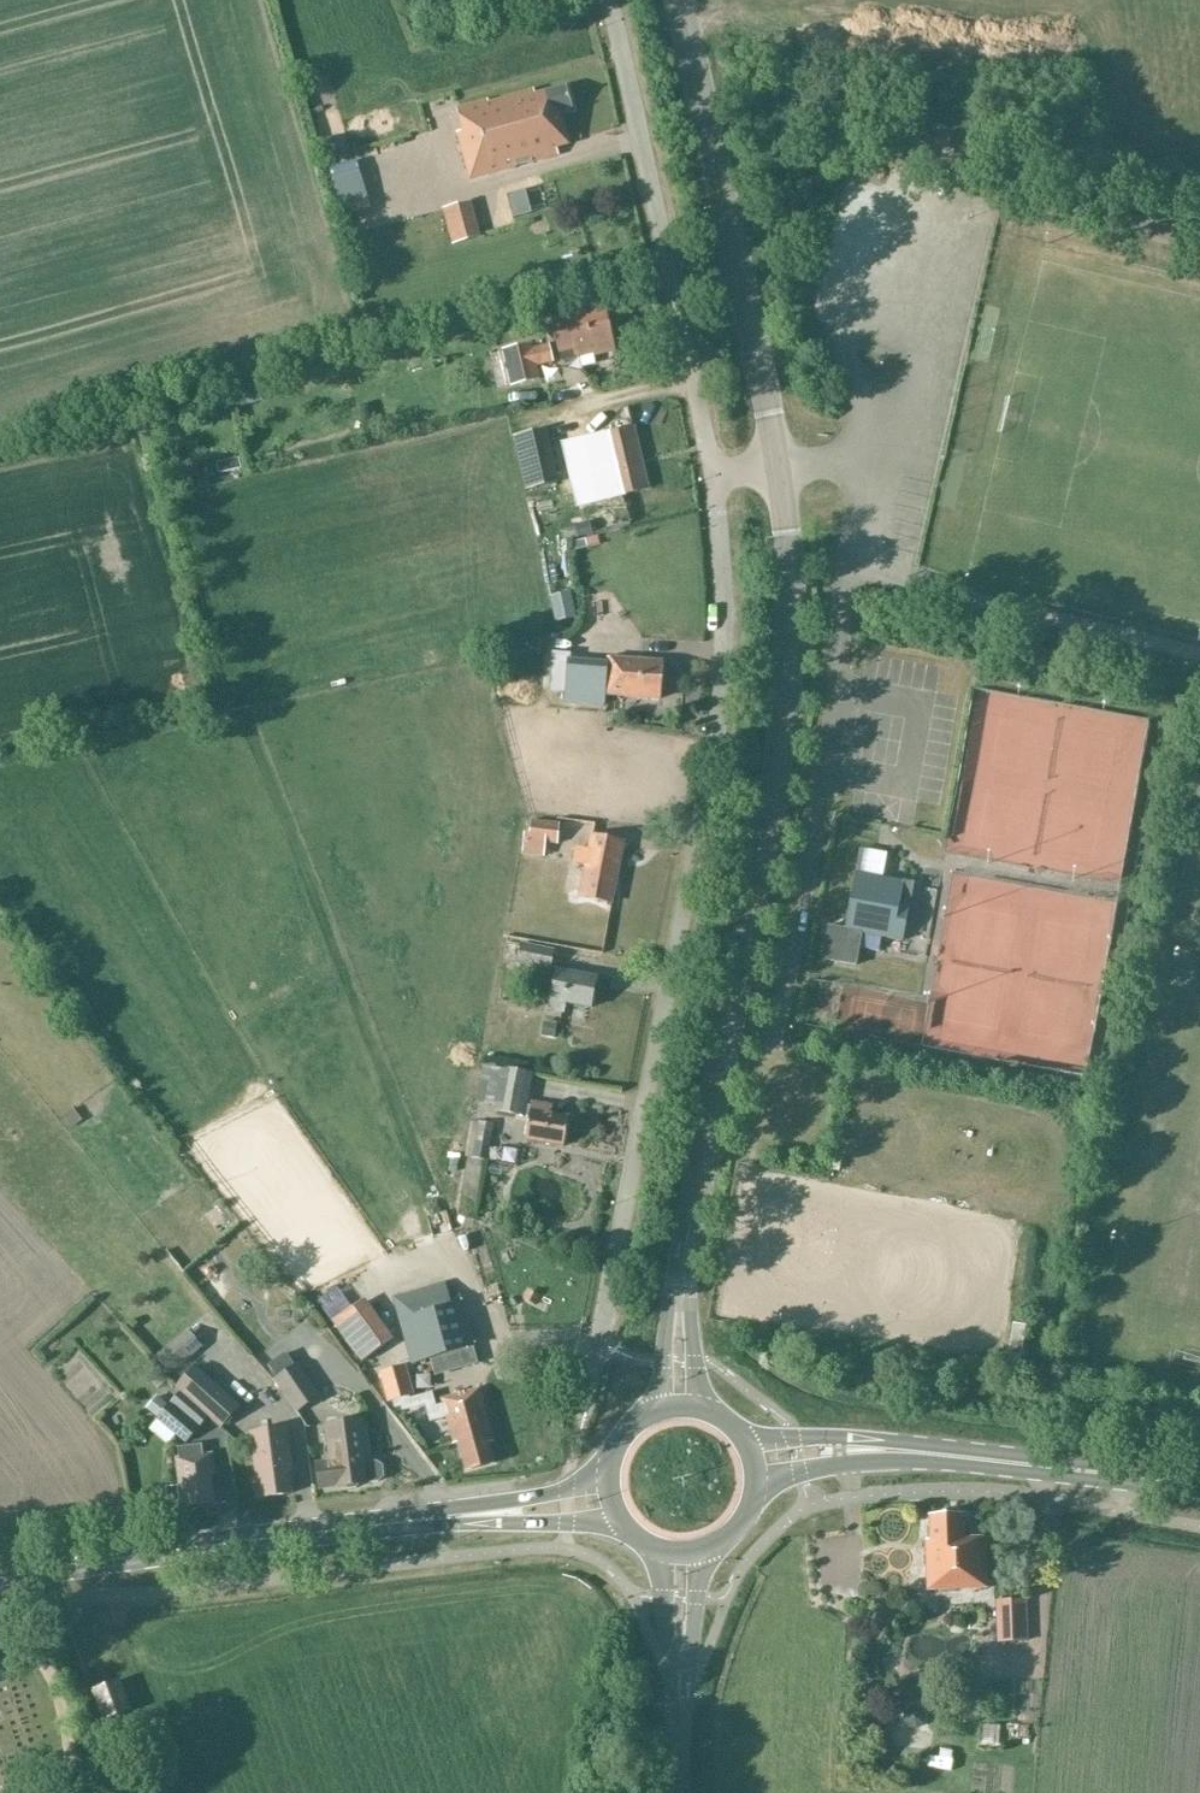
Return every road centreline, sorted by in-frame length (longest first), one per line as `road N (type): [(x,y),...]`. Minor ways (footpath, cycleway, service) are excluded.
road 1 (residential): [(601,1344),(719,725),(727,639),(714,477)]
road 2 (unclassified): [(684,1268),(784,725),(790,567),(777,468)]
road 3 (residential): [(714,477),(609,0)]
road 4 (unclassified): [(777,468),(677,0)]
road 5 (secondary): [(442,1519),(0,1579)]
road 6 (secondary): [(1199,1484),(892,1452)]
road 7 (secondary): [(442,1519),(452,1525),(625,1526)]
road 8 (secondary): [(610,1470),(546,1496),(451,1510),(442,1519)]
road 9 (track): [(544,418),(694,382)]
road 10 (secondary): [(892,1452),(877,1442),(743,1438)]
road 11 (unclassified): [(684,1268),(674,1284),(653,1412)]
road 12 (unclassified): [(710,1411),(697,1378),(684,1268)]
road 13 (secondary): [(756,1489),(800,1472),(877,1463),(892,1452)]
road 14 (tertiary): [(652,1547),(669,1668),(680,1685)]
road 15 (tertiary): [(680,1685),(690,1669),(698,1581),(710,1548)]

